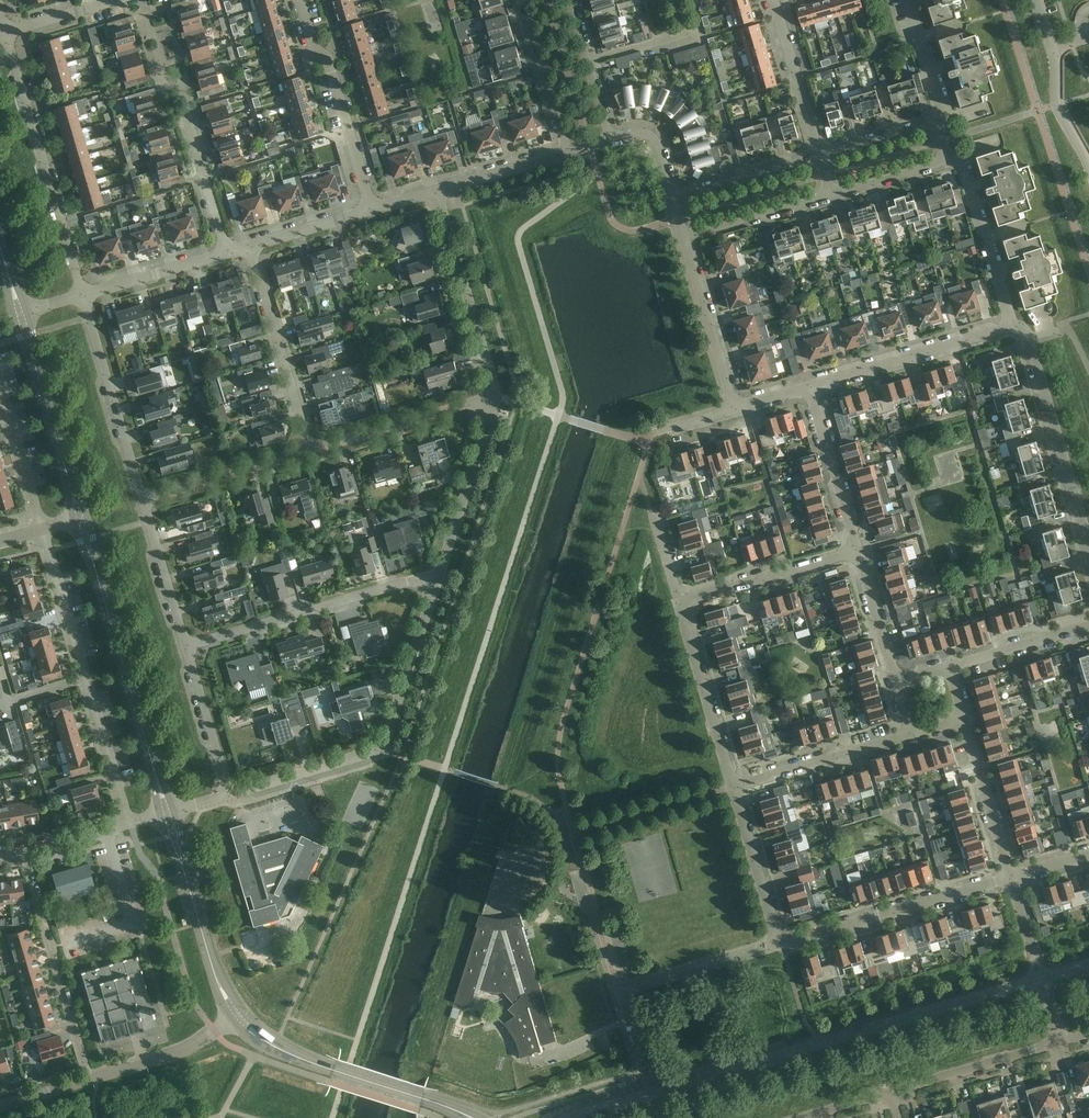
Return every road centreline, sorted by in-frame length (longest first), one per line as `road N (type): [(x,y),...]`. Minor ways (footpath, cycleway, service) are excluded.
road 1 (residential): [(650,1096),(1041,982)]
road 2 (residential): [(229,795),(382,750),(442,575)]
road 3 (tertiary): [(167,814),(79,518)]
road 4 (residential): [(86,294),(9,31)]
road 5 (residential): [(780,946),(621,993),(650,1096)]
road 6 (residential): [(227,252),(143,0)]
road 7 (residential): [(190,645),(442,575)]
road 8 (tertiary): [(471,1117),(275,1045),(236,1015)]
road 9 (residential): [(1088,549),(1030,343),(1008,327)]
road 10 (residential): [(780,946),(1010,878)]
road 11 (residential): [(372,210),(301,0)]
road 12 (residential): [(311,451),(250,245)]
road 13 (residential): [(146,500),(86,294)]
road 14 (residential): [(495,397),(436,192)]
road 15 (tertiary): [(236,1015),(167,814)]
road 16 (tertiary): [(79,518),(21,316)]
road 17 (residential): [(1008,327),(809,388)]
road 18 (residential): [(736,787),(679,602)]
road 19 (residential): [(311,451),(495,397)]
road 20 (residential): [(52,951),(136,926),(107,831)]
road 21 (residential): [(442,575),(495,397)]
road 22 (residential): [(679,602),(857,550)]
road 23 (residential): [(1008,327),(962,172),(947,158)]
road 24 (residential): [(736,787),(911,737)]
road 25 (residential): [(683,237),(734,410)]
road 26 (residential): [(888,1093),(1058,1041)]
road 27 (residential): [(146,500),(311,451)]
road 28 (residential): [(857,550),(809,388)]
road 29 (residential): [(780,946),(736,787)]
road 30 (residential): [(1010,878),(964,721)]
road 31 (residential): [(89,1081),(195,1046),(236,1015)]
road 32 (residential): [(821,156),(776,0)]
road 33 (residential): [(522,0),(568,154)]
road 34 (residential): [(89,681),(42,530)]
road 35 (residential): [(821,156),(672,200)]
road 36 (residential): [(229,795),(190,645)]
road 37 (residential): [(683,237),(831,195)]
road 38 (residential): [(42,530),(0,382)]
road 39 (residential): [(190,645),(146,500)]
road 40 (residential): [(130,824),(89,681)]
road 41 (residential): [(86,294),(227,252)]
road 42 (residential): [(610,141),(569,0)]
road 43 (residential): [(950,666),(1088,625)]
road 44 (residential): [(895,682),(857,550)]
road 45 (residential): [(436,192),(568,154)]
road 46 (residential): [(89,1081),(52,951)]
road 47 (unclassified): [(1088,172),(1056,107),(1054,49)]
road 48 (residential): [(936,123),(941,106),(906,0)]
road 49 (residential): [(250,245),(372,210)]
road 50 (residential): [(831,195),(947,158)]
road 51 (residential): [(936,123),(821,156)]

